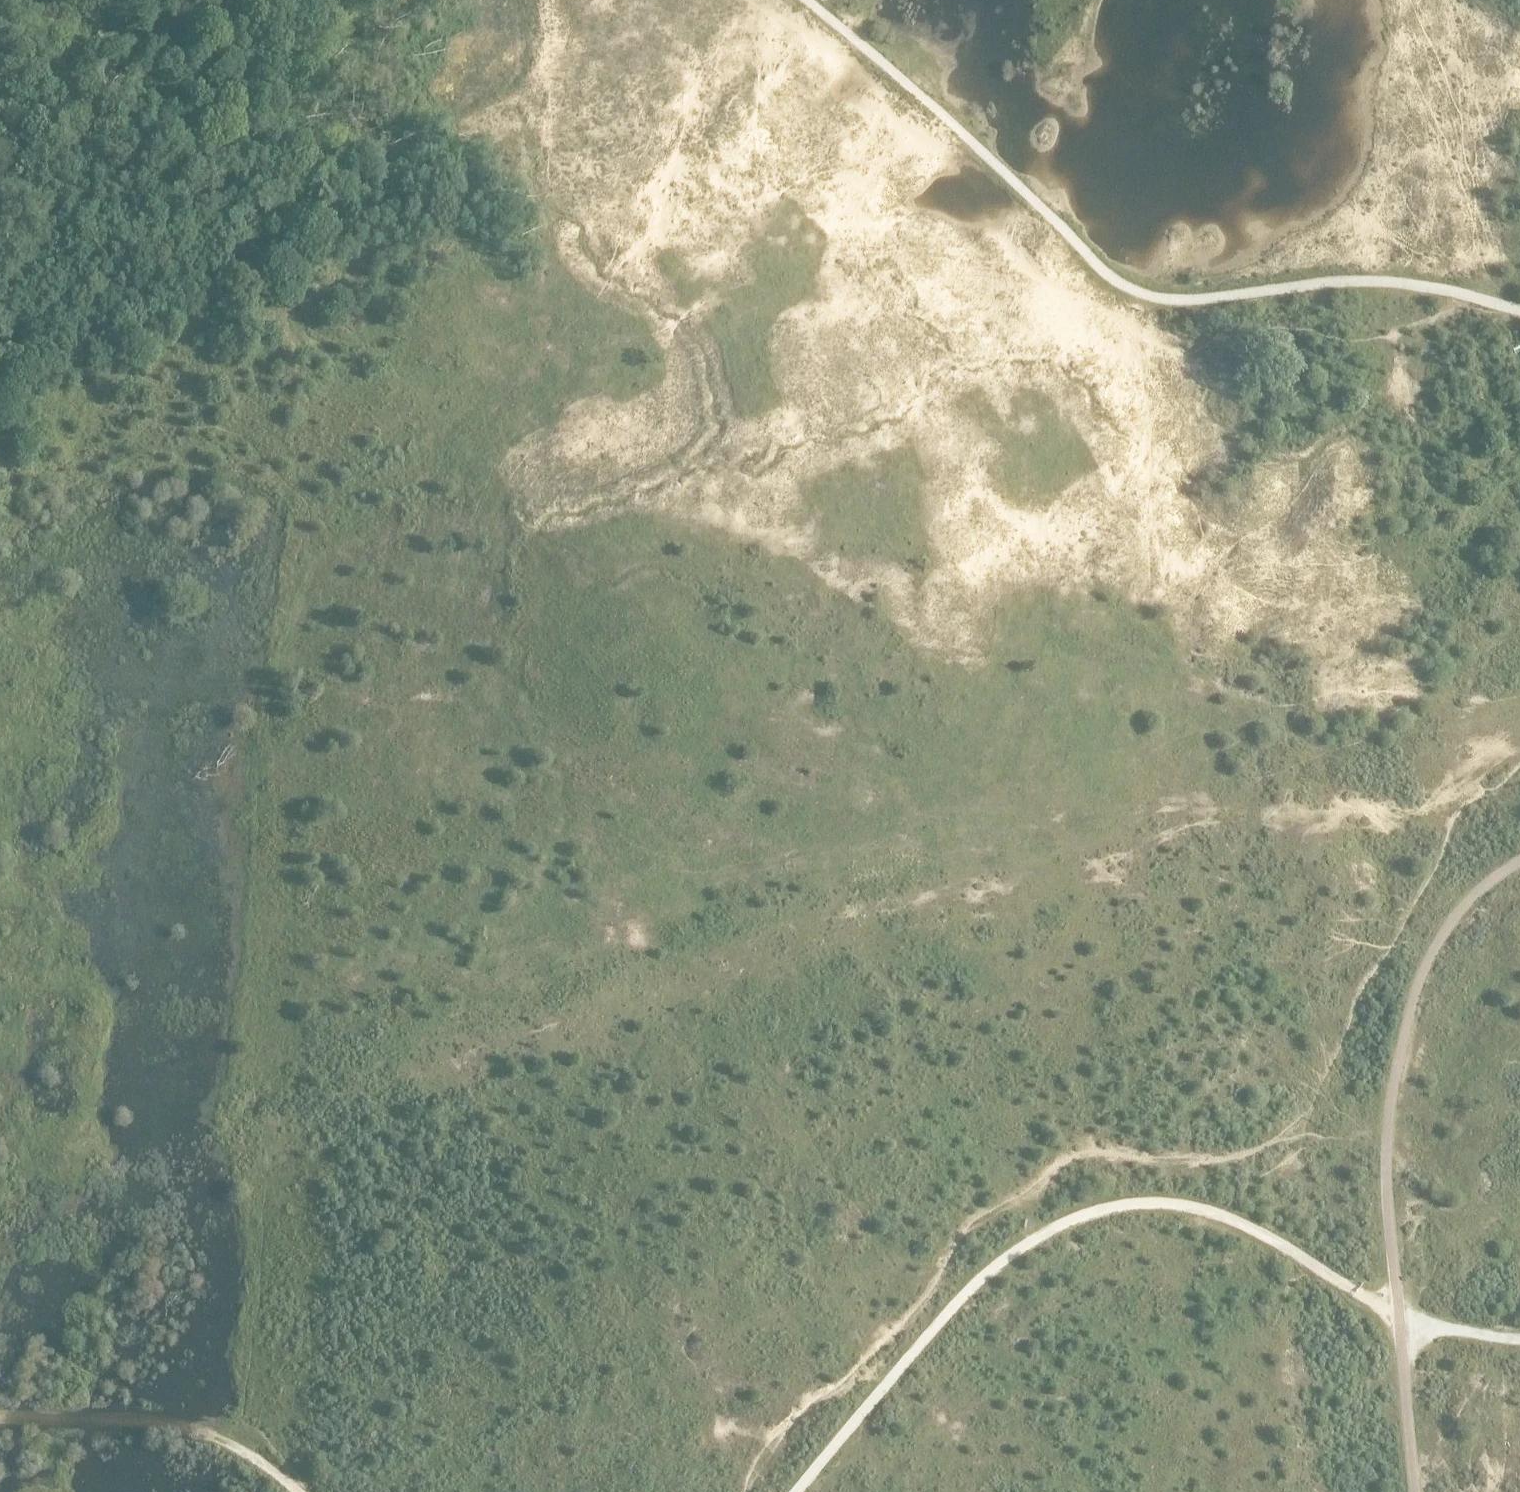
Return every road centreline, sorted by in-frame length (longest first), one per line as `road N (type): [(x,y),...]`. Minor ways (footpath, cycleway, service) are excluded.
road 1 (track): [(1393,1314),(1188,1204),(1109,1206),(1040,1235),(954,1308),(799,1491)]
road 2 (track): [(311,1491),(232,1436),(114,1415),(0,1408)]
road 3 (track): [(1519,1339),(1393,1314)]

